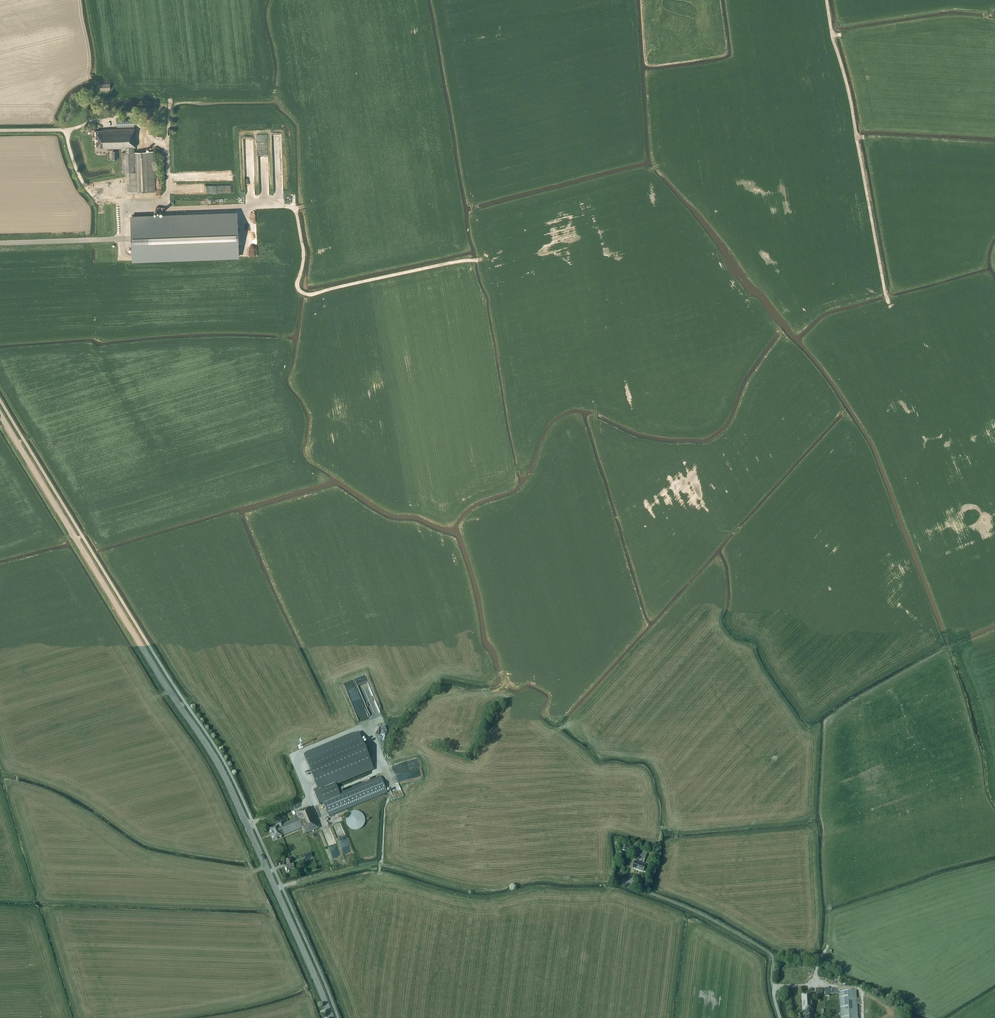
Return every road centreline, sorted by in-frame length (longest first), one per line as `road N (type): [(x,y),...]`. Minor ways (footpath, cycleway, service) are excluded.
road 1 (secondary): [(246,825),(210,750),(0,414)]
road 2 (secondary): [(331,1017),(246,825)]
road 3 (track): [(773,986),(770,954),(630,877)]

